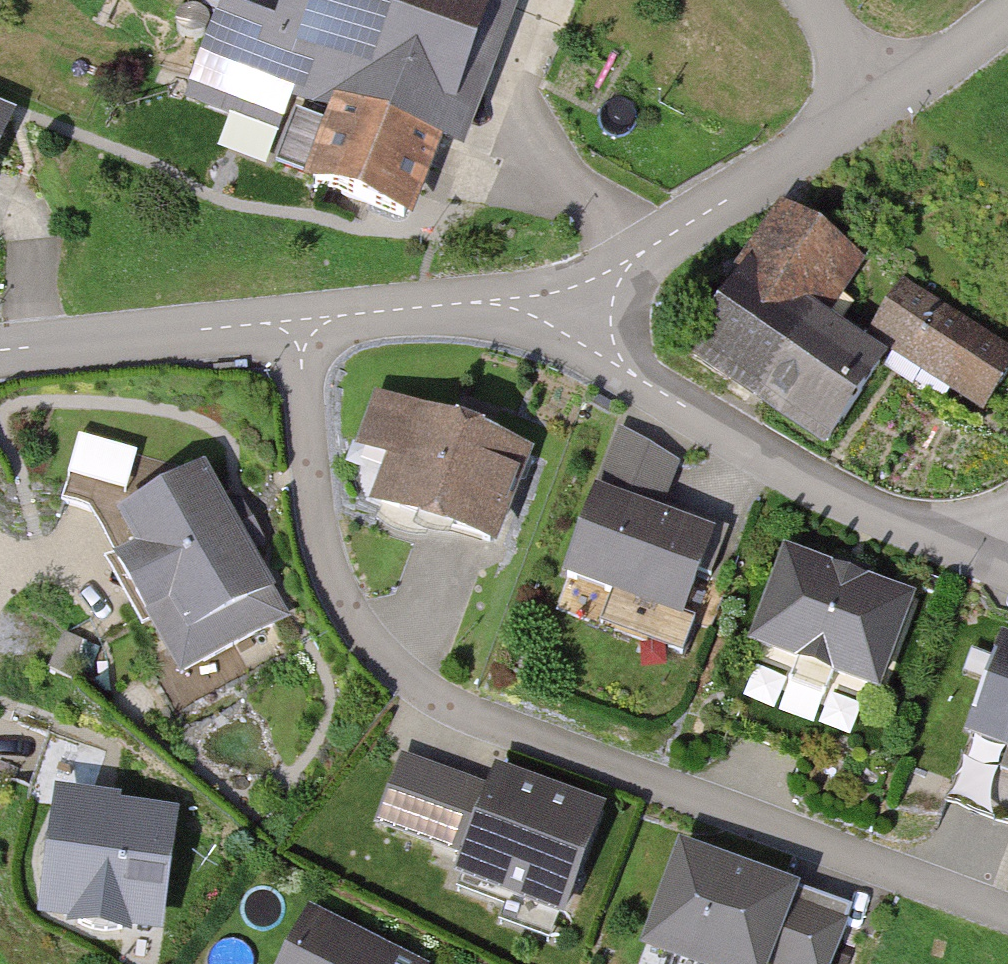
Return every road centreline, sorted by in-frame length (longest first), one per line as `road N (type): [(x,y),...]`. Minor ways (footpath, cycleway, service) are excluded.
road 1 (residential): [(305,330),(319,550),(348,624),(407,687),(494,731),(1007,922)]
road 2 (residential): [(571,303),(610,364),(687,416),(1007,570)]
road 3 (residential): [(571,303),(719,218),(881,108)]
road 4 (residential): [(0,360),(305,330)]
road 5 (residential): [(305,330),(571,303)]
road 6 (residential): [(881,108),(1007,16)]
road 7 (residential): [(881,108),(809,0)]

